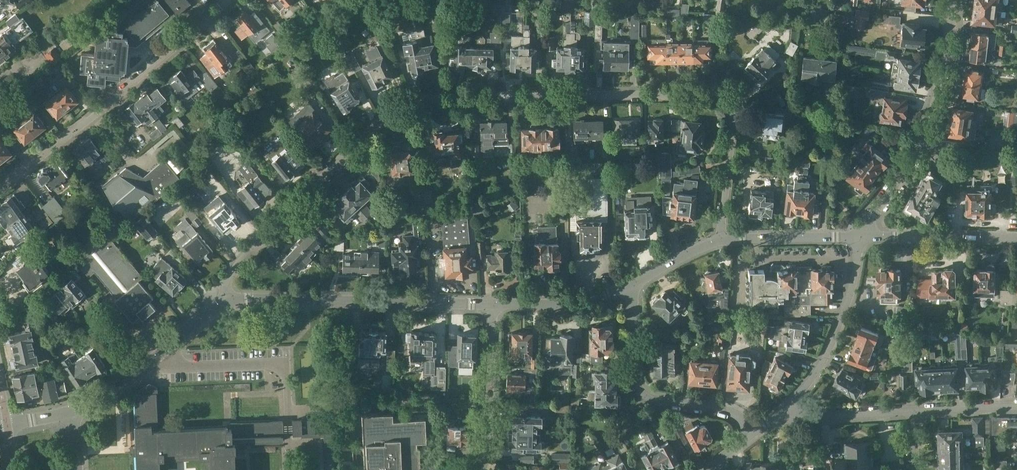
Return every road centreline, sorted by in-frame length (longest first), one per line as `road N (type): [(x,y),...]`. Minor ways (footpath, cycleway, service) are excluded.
road 1 (residential): [(227,302),(226,279),(296,201),(410,101),(725,94),(734,104),(720,239)]
road 2 (residential): [(228,0),(0,187)]
road 3 (residential): [(227,302),(494,304)]
road 4 (residential): [(858,236),(936,107),(952,0)]
road 5 (residential): [(635,283),(636,382),(644,394),(721,408),(758,424)]
road 6 (residential): [(772,419),(821,364),(854,280),(858,236)]
road 7 (residential): [(76,409),(132,377),(227,302)]
road 8 (residential): [(476,469),(489,439),(494,304)]
road 9 (residential): [(858,236),(1016,239)]
road 10 (residential): [(772,419),(916,411)]
road 11 (residential): [(494,304),(579,302),(635,283)]
road 12 (residential): [(720,239),(858,236)]

